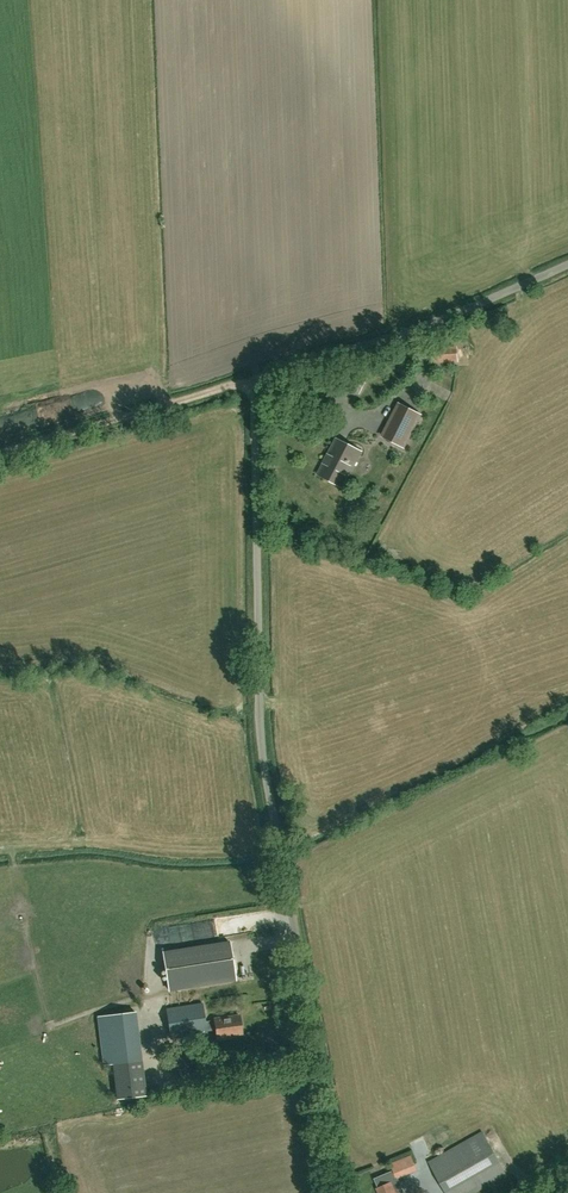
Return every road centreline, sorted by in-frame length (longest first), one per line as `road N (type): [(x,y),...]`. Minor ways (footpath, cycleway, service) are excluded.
road 1 (unclassified): [(343,1192),(259,740),(256,397),(272,372),(429,324),(567,264)]
road 2 (track): [(0,452),(261,382)]

